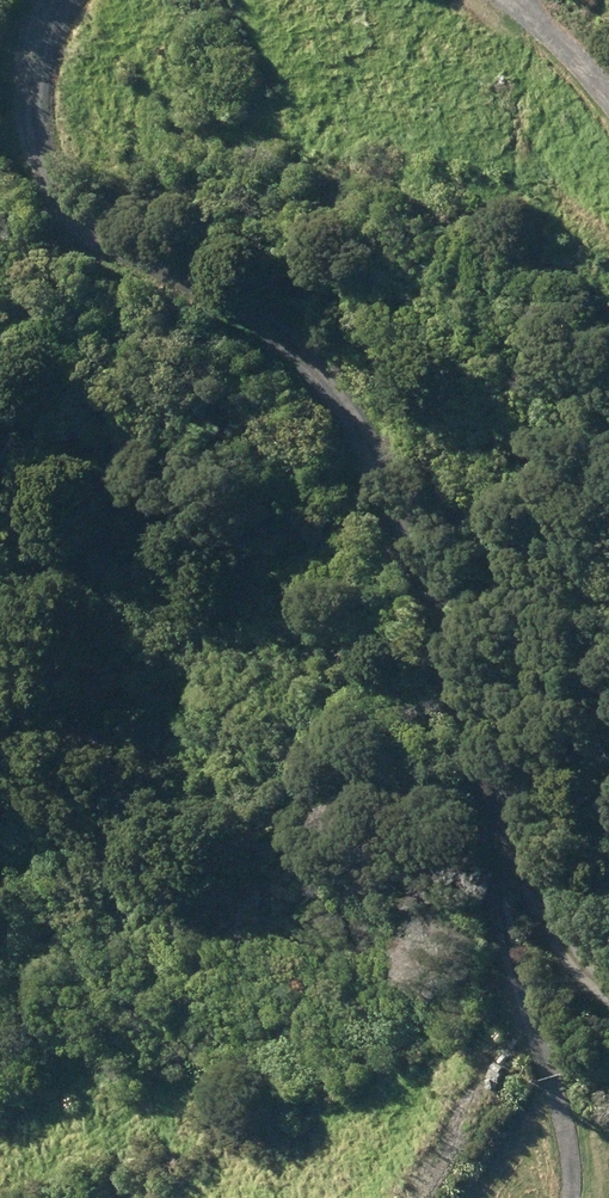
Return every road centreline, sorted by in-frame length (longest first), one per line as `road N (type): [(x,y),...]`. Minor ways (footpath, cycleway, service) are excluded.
road 1 (track): [(37,0),(13,72),(63,204),(174,316),(300,387),(398,536),(573,1197)]
road 2 (track): [(460,755),(562,956),(608,985)]
road 3 (track): [(608,106),(510,0)]

